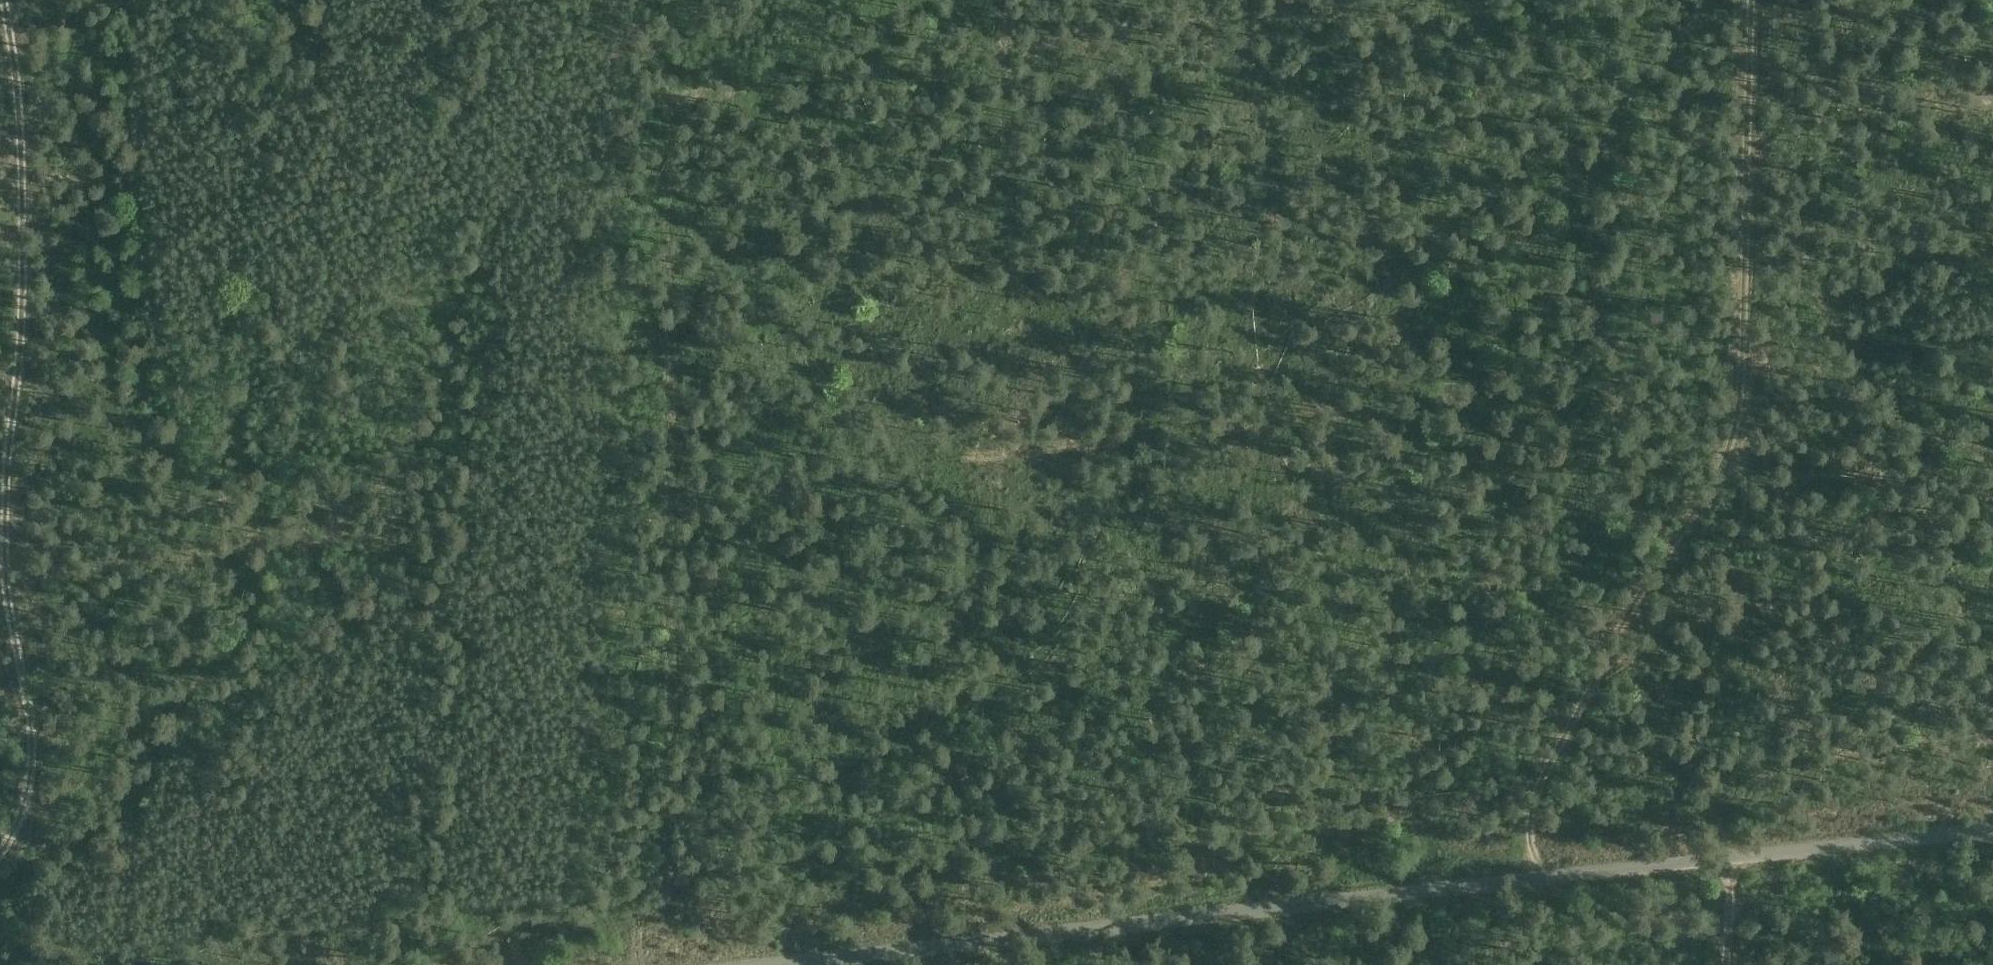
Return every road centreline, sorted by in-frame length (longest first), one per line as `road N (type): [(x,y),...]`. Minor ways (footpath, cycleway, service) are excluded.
road 1 (track): [(790,964),(1992,829)]
road 2 (track): [(1577,876),(1523,820),(1523,765),(1545,699),(1692,543),(1731,421),(1745,0)]
road 3 (track): [(0,3),(27,184),(10,498),(14,640),(41,731),(20,821),(0,851)]

